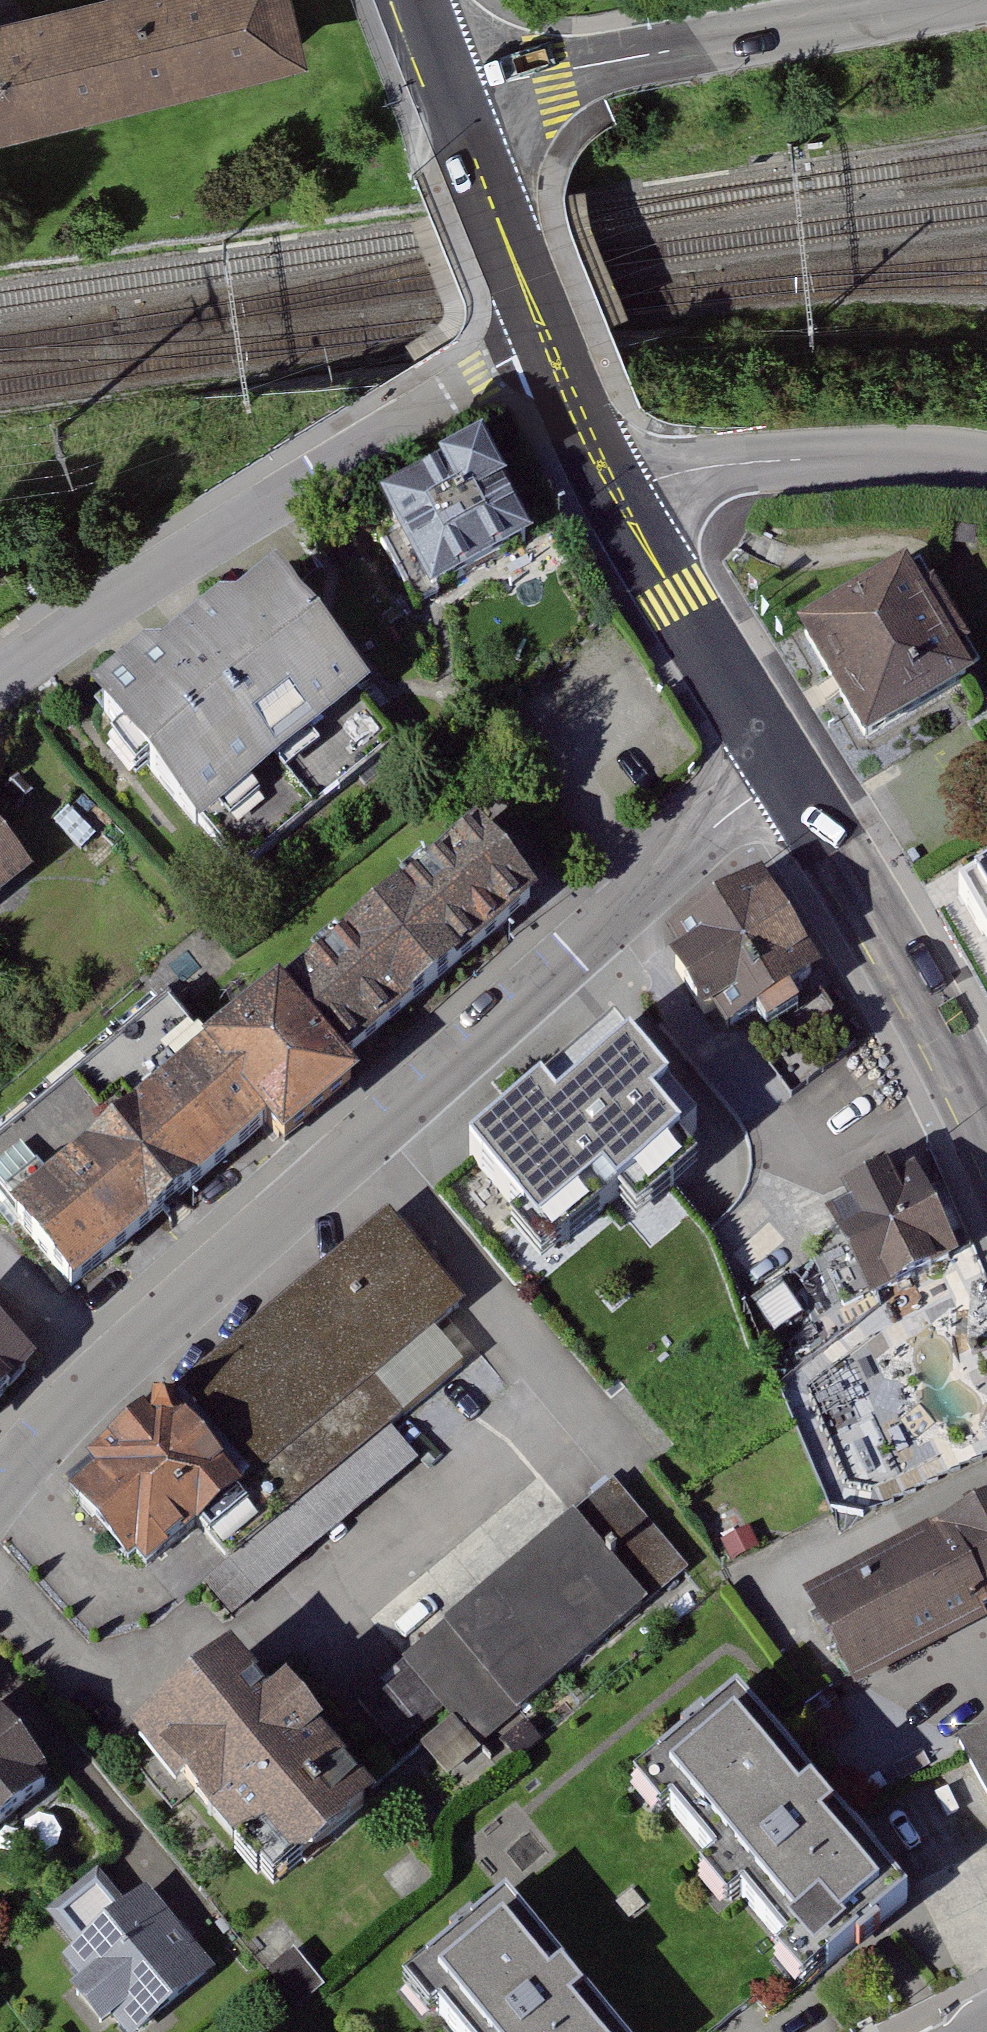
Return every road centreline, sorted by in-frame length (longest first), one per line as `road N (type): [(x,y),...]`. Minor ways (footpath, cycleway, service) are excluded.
road 1 (residential): [(789,772),(726,817),(66,1405),(0,1487)]
road 2 (residential): [(0,684),(117,594),(477,376),(547,343)]
road 3 (residential): [(946,0),(553,72),(451,99)]
road 4 (secondary): [(789,772),(899,949),(986,1114)]
road 5 (residential): [(618,499),(681,472),(807,458),(935,454),(986,465)]
road 6 (secondary): [(618,499),(789,772)]
road 7 (secondary): [(451,99),(547,343)]
road 8 (secondary): [(618,499),(547,343)]

